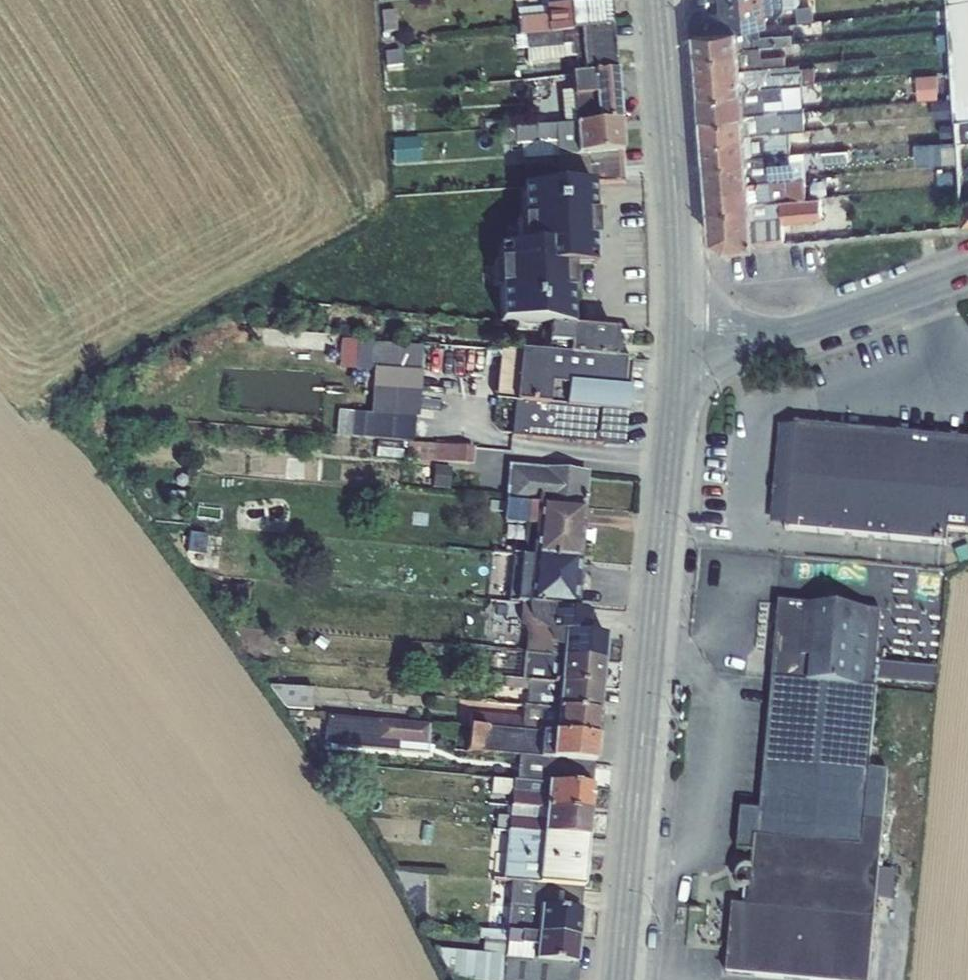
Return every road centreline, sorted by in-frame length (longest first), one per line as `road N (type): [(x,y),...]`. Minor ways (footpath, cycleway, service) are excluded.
road 1 (primary): [(677,356),(619,979)]
road 2 (primary): [(658,0),(679,262),(677,356)]
road 3 (residential): [(967,275),(803,331),(677,356)]

